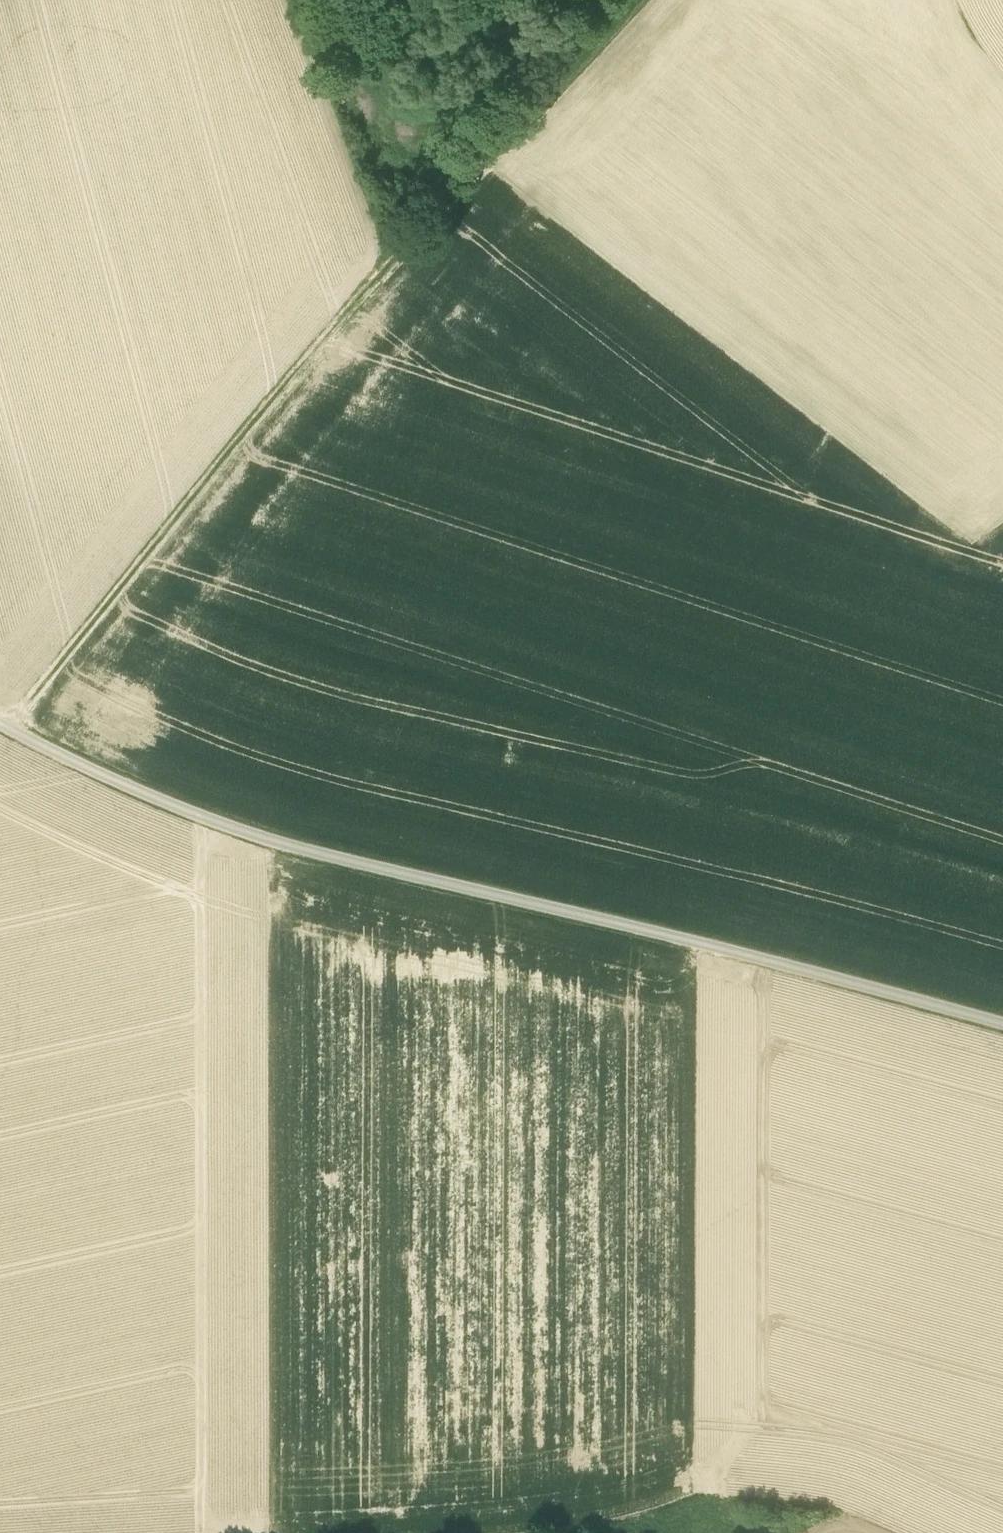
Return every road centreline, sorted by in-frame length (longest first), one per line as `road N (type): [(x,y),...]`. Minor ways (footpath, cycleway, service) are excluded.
road 1 (unclassified): [(0,723),(257,846),(702,942),(1002,1025)]

